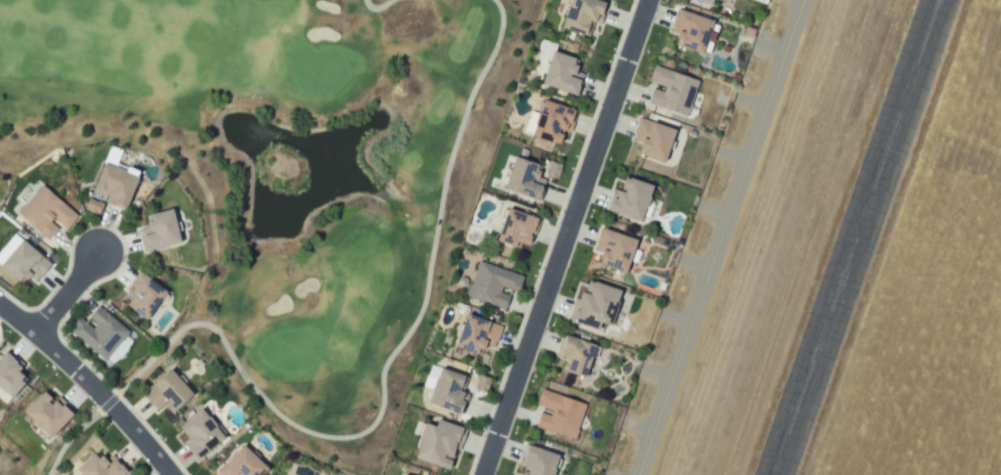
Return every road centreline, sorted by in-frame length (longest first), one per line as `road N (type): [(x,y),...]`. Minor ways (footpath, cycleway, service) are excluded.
road 1 (residential): [(651,0),(486,474)]
road 2 (residential): [(0,311),(114,410),(166,474)]

